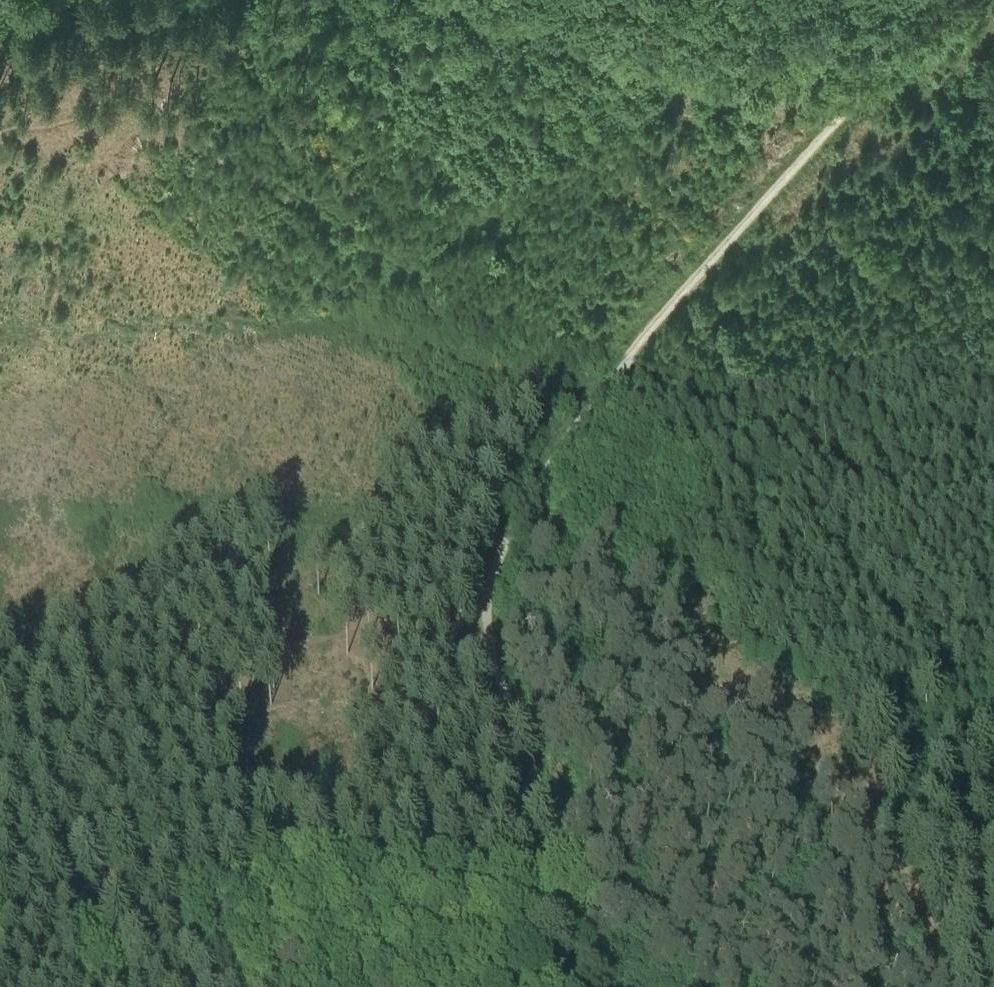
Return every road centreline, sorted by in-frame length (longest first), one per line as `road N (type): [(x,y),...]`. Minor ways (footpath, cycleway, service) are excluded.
road 1 (track): [(977,0),(736,239),(565,438),(512,531),(497,617),(503,680),(571,986)]

